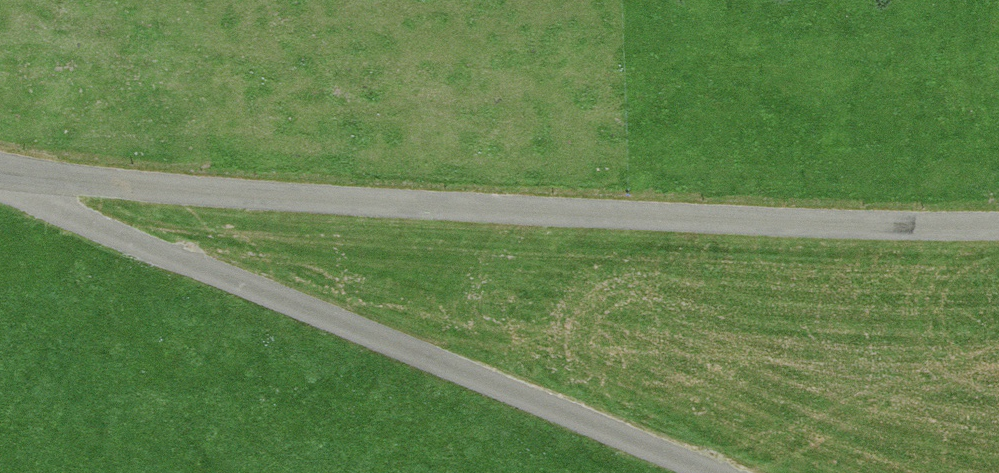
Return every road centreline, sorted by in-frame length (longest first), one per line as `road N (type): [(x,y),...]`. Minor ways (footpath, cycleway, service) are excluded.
road 1 (unclassified): [(726,472),(59,208),(0,176)]
road 2 (residential): [(0,169),(501,210)]
road 3 (unclassified): [(501,210),(998,223)]

